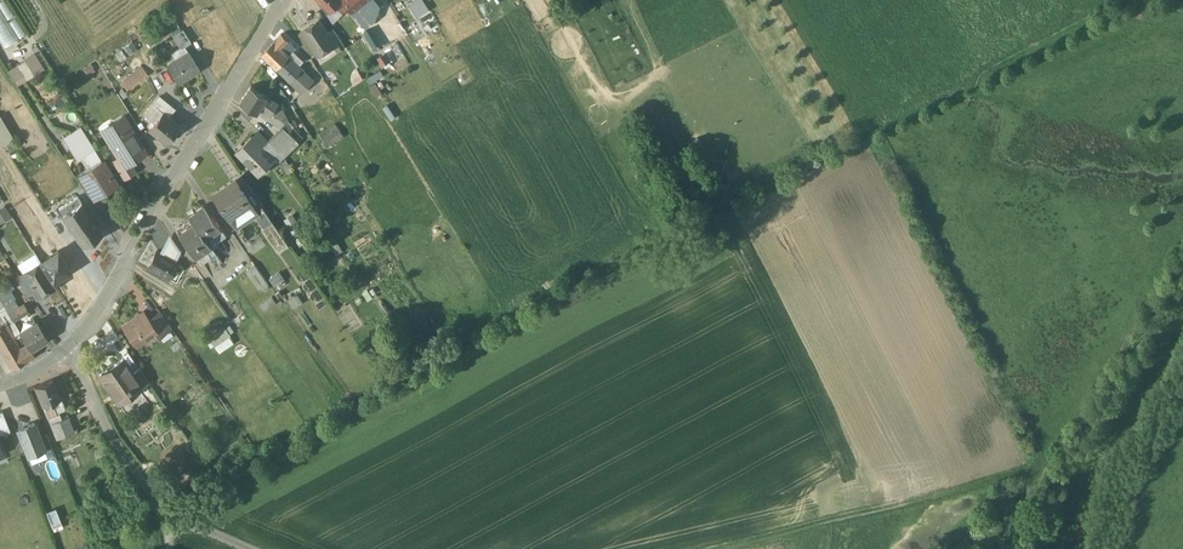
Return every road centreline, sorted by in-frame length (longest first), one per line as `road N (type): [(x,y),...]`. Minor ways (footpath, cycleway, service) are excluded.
road 1 (track): [(1182,273),(1045,492),(807,548)]
road 2 (residential): [(70,356),(111,301),(285,0)]
road 3 (residential): [(168,525),(115,449),(70,356)]

